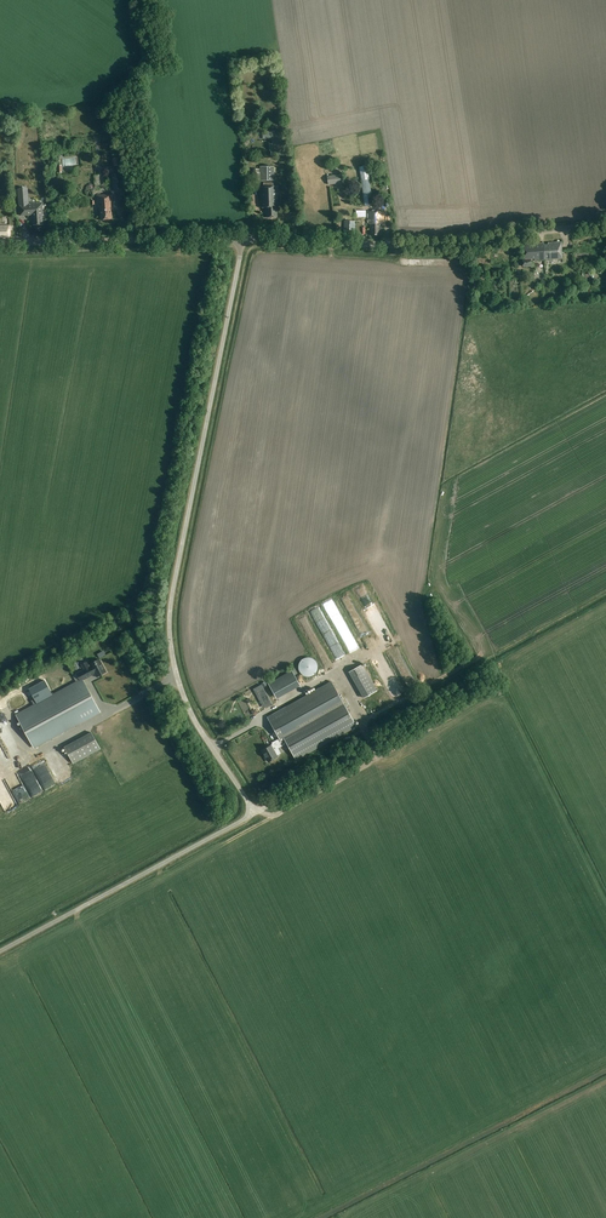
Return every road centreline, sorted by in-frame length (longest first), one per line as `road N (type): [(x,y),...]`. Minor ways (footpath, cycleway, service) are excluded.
road 1 (unclassified): [(0,951),(248,813),(192,715),(169,634),(240,238)]
road 2 (tertiary): [(240,238),(452,247),(605,225)]
road 3 (tertiary): [(240,238),(0,243)]
road 4 (track): [(365,725),(373,750),(367,766),(277,815),(249,810)]

